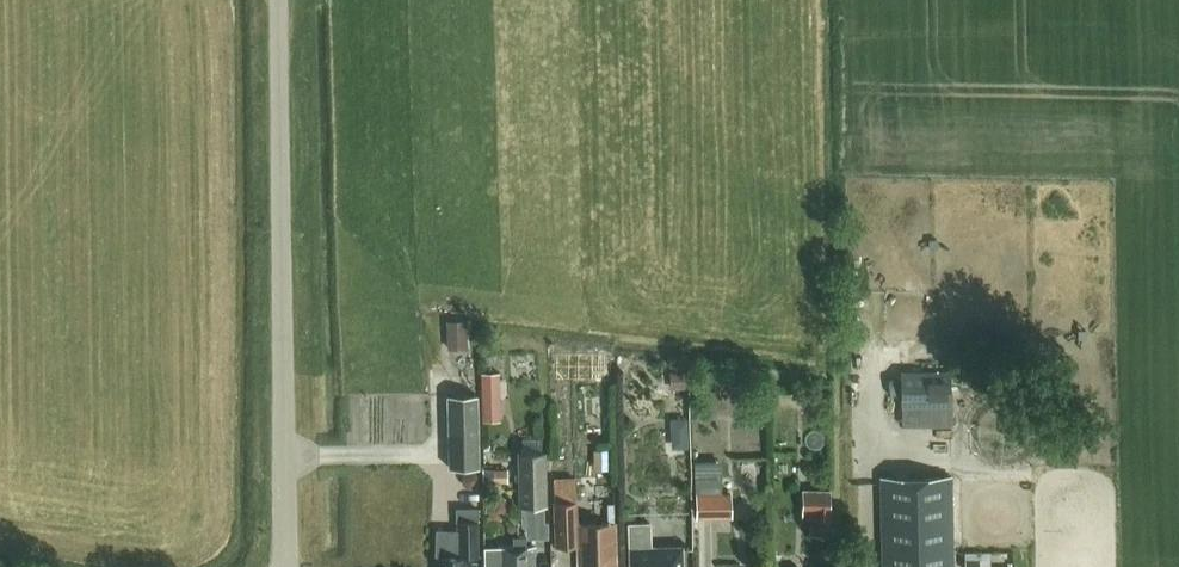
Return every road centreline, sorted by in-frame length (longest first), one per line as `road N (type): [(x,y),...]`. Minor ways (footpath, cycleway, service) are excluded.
road 1 (unclassified): [(282,566),(275,0)]

